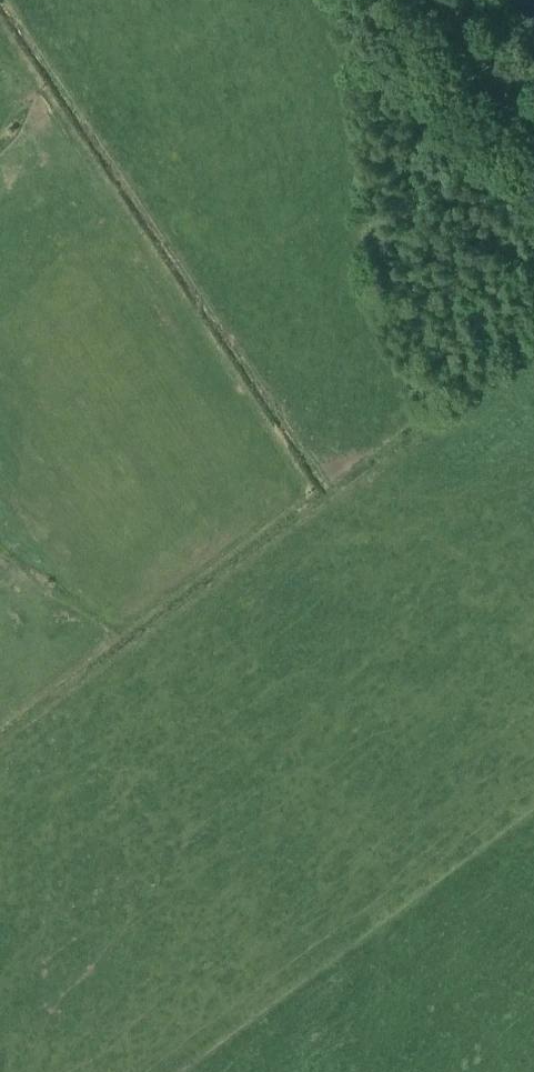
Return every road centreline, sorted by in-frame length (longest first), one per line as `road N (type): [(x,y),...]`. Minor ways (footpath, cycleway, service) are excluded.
road 1 (track): [(533,148),(439,0)]

